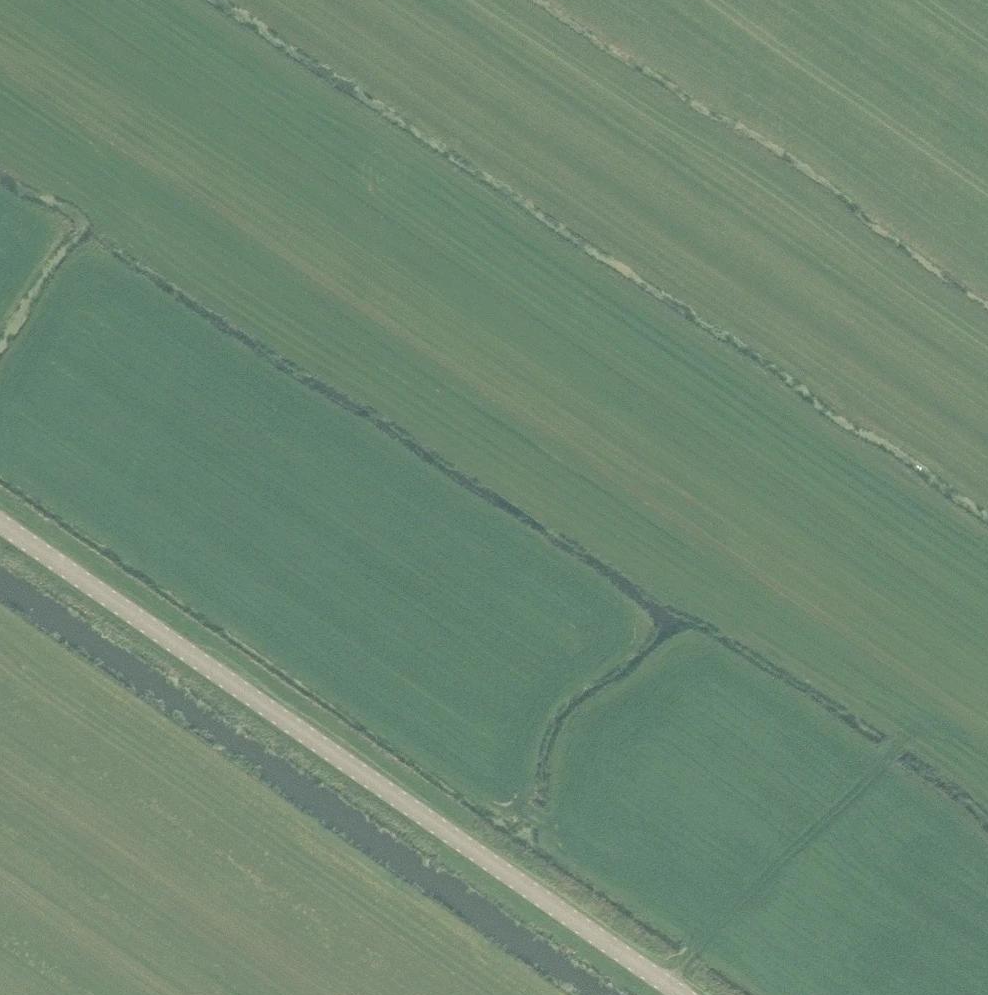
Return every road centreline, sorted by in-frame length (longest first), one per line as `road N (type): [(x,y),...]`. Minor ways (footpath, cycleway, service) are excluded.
road 1 (secondary): [(683,994),(0,523)]

